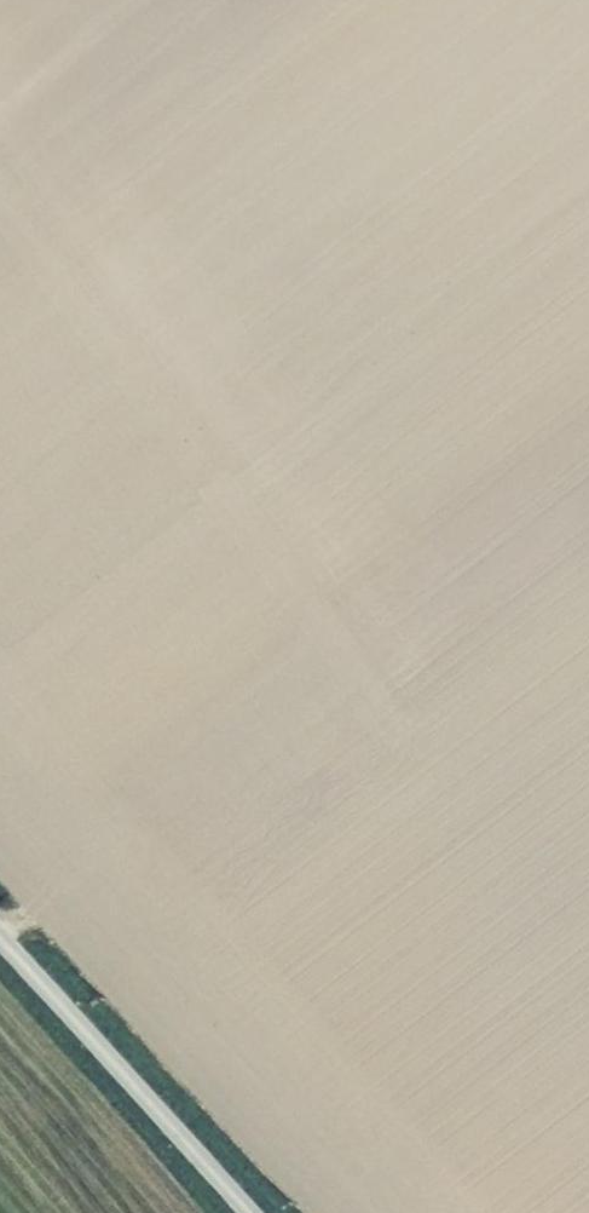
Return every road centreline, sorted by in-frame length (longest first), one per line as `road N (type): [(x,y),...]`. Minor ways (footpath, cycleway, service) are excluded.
road 1 (tertiary): [(0,938),(250,1212)]

